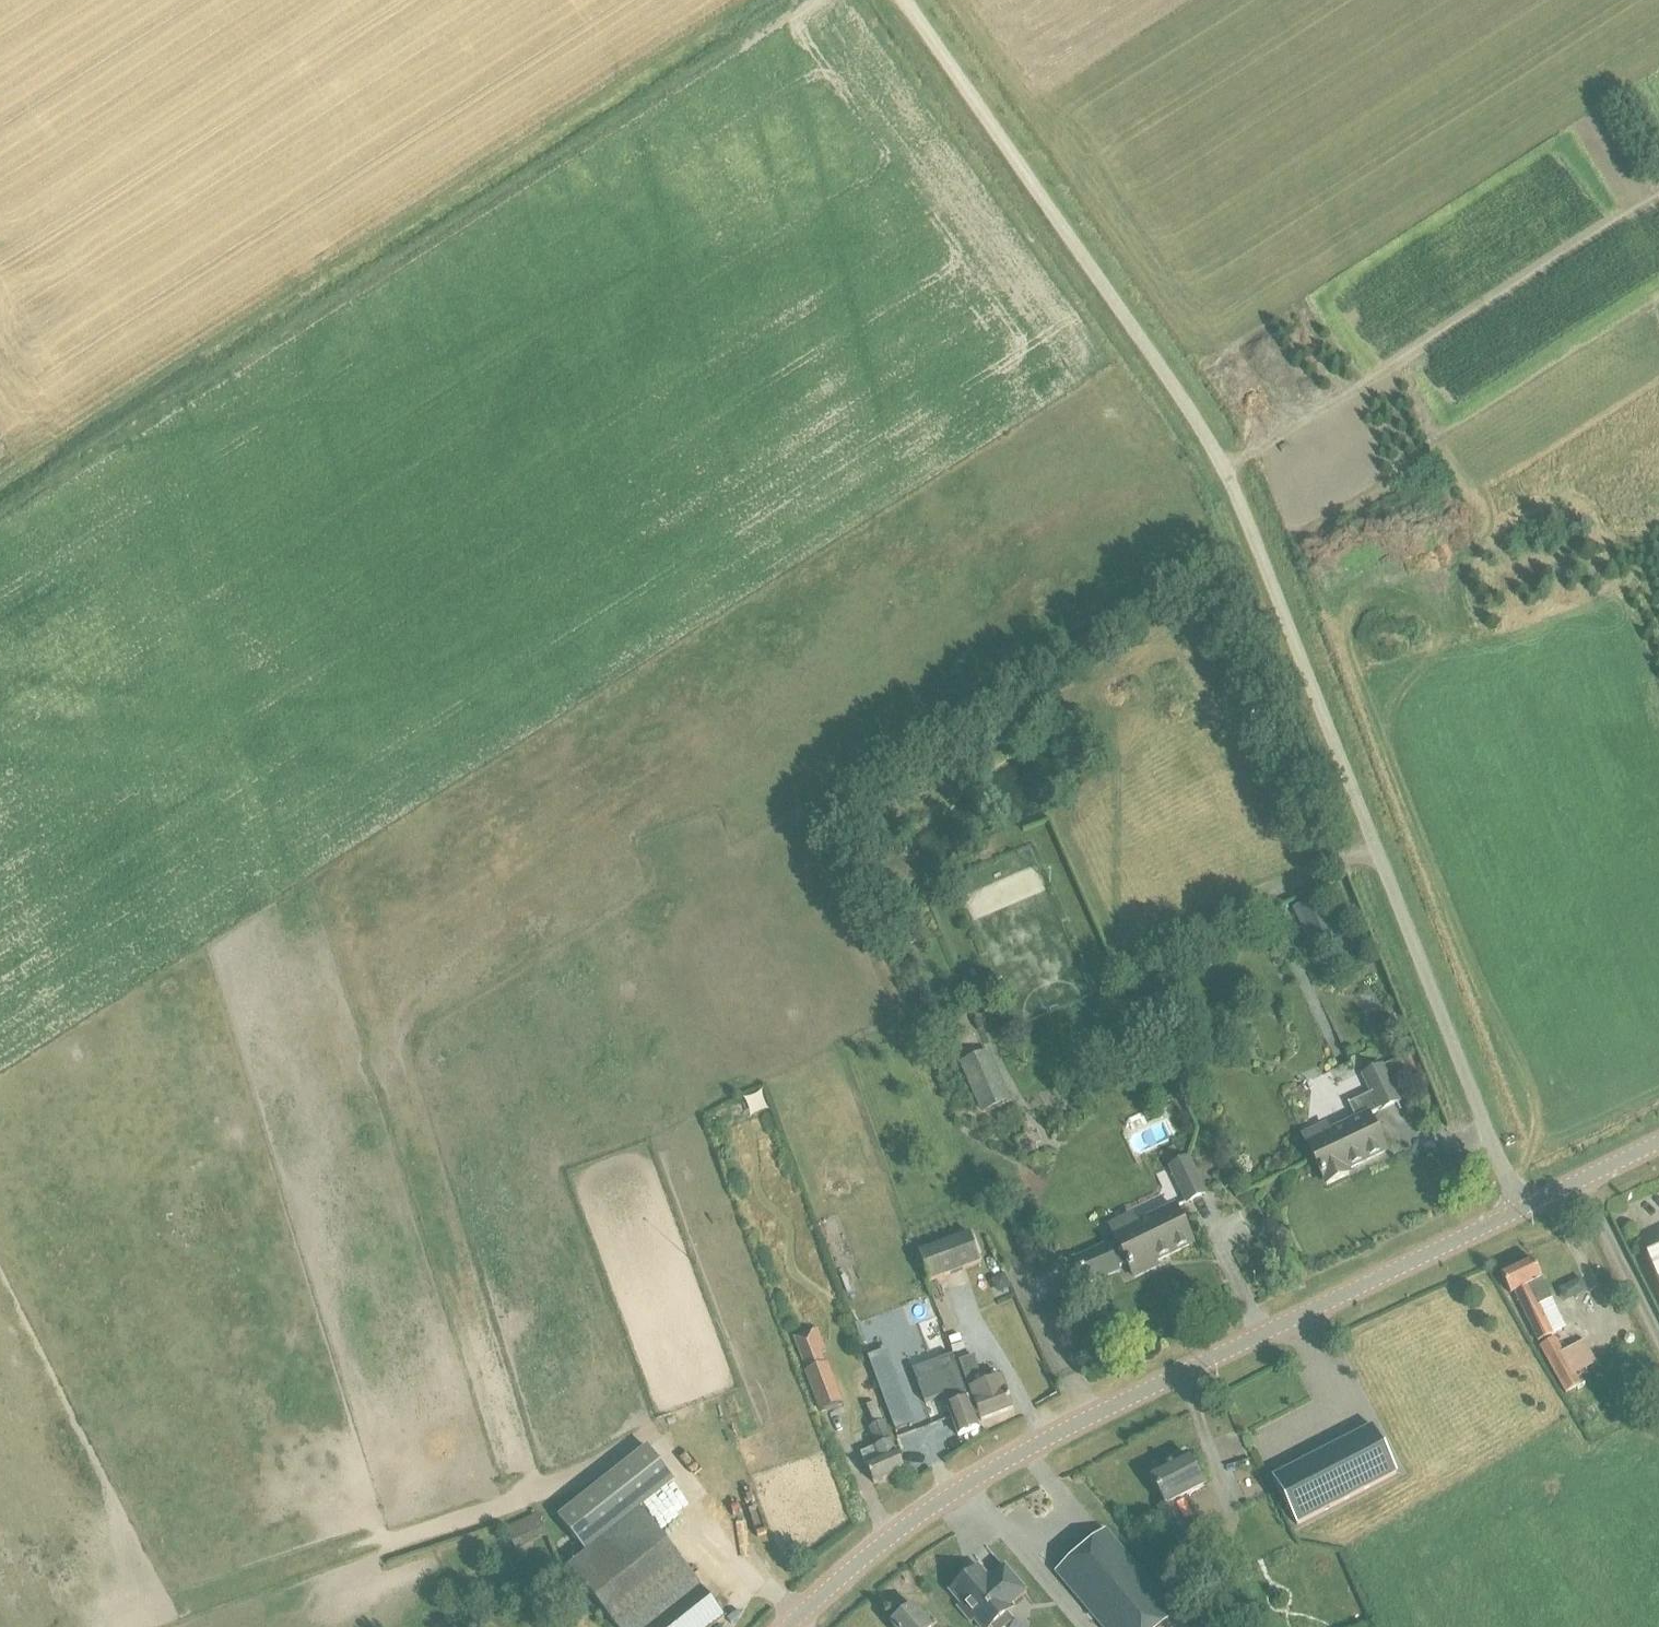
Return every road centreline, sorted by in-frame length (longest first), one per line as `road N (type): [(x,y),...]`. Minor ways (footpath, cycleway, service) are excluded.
road 1 (unclassified): [(1518,1209),(1226,466),(903,0)]
road 2 (tertiary): [(785,1626),(885,1541),(992,1469),(1518,1209)]
road 3 (unclassified): [(1658,1344),(1584,1179)]

